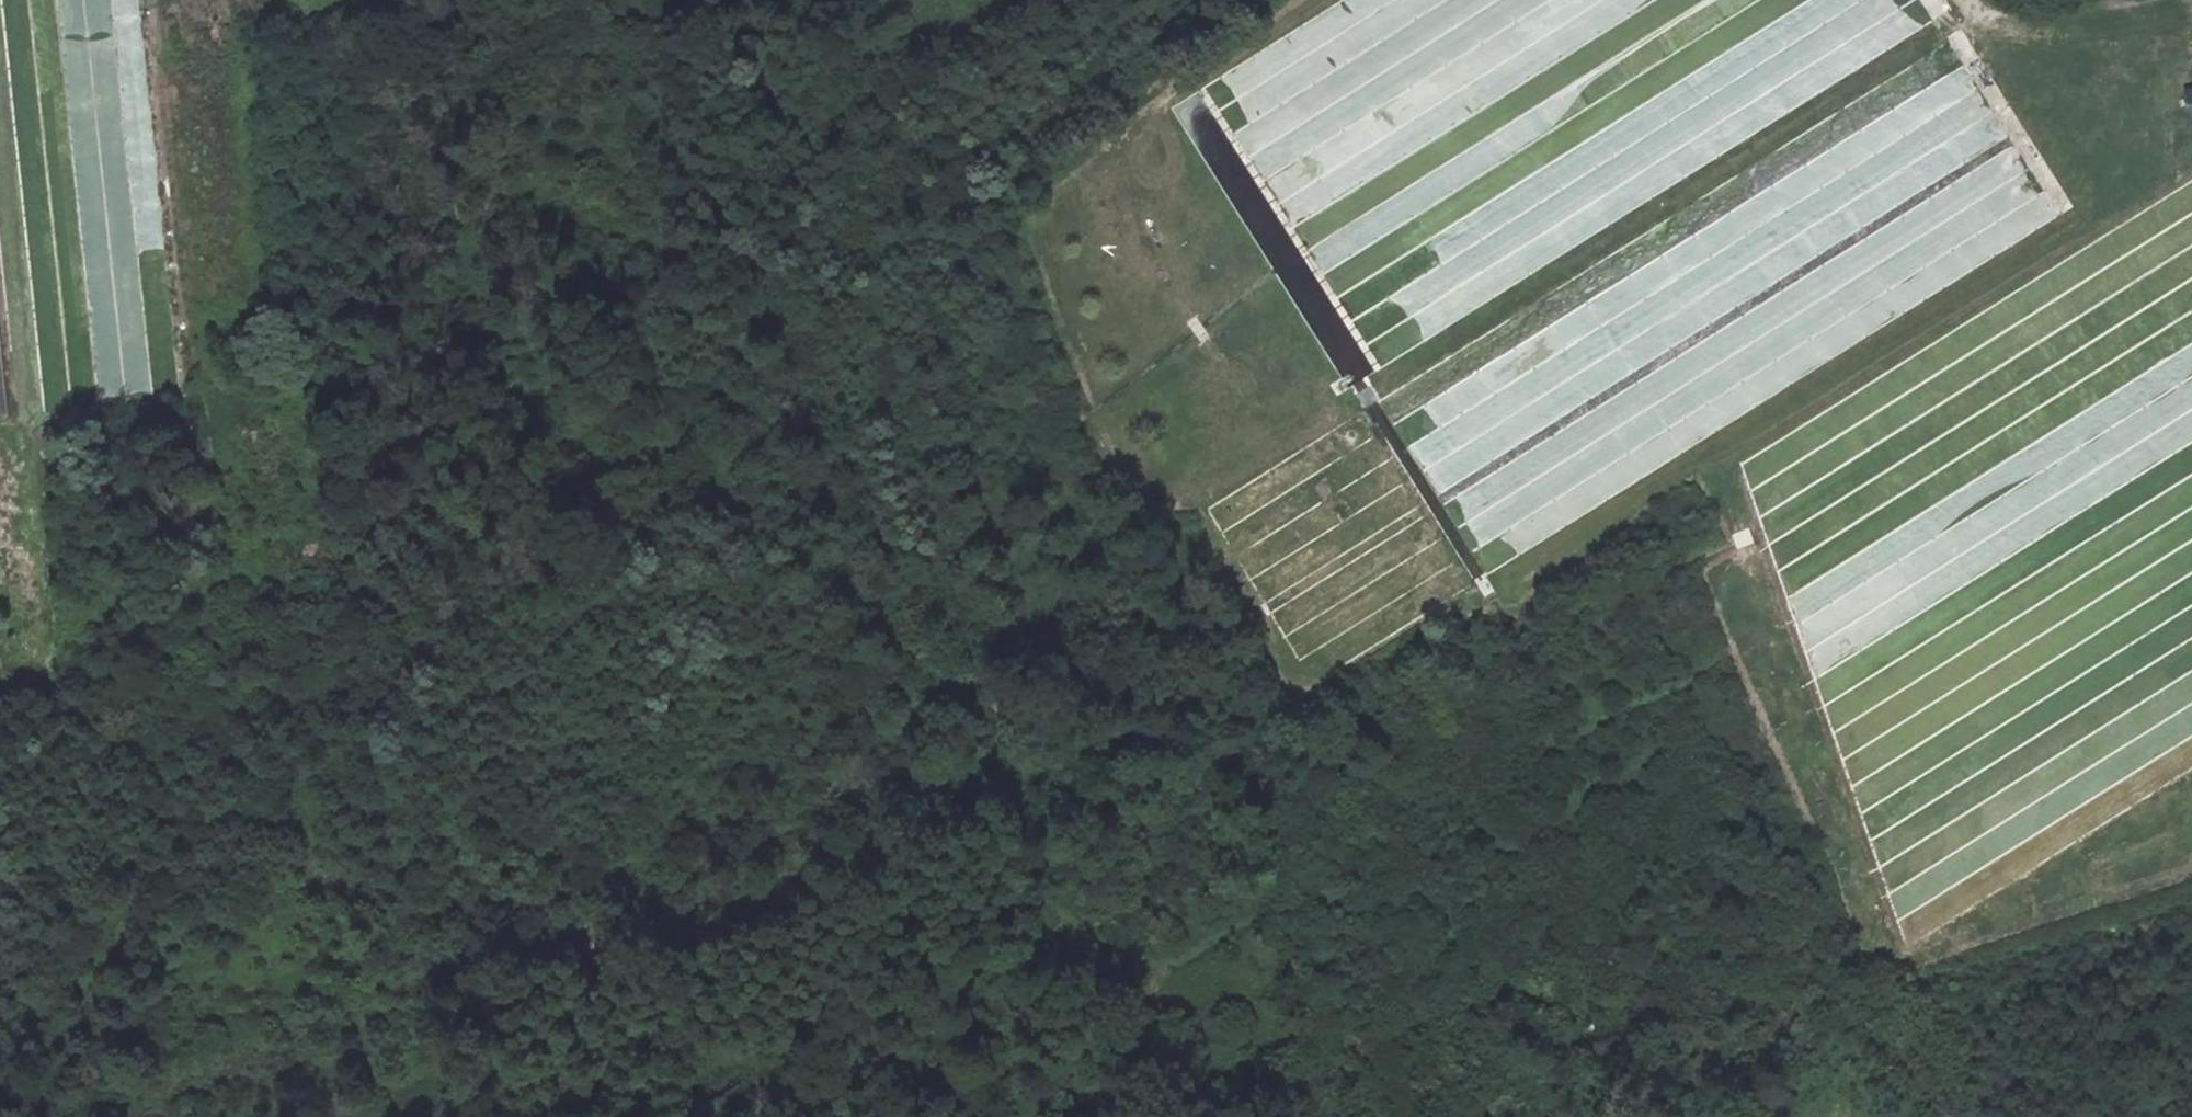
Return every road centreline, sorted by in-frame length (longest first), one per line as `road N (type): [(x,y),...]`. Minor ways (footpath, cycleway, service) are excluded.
road 1 (track): [(675,0),(663,258),(695,421),(648,457),(604,530),(658,627)]
road 2 (track): [(154,0),(184,323),(237,412)]

